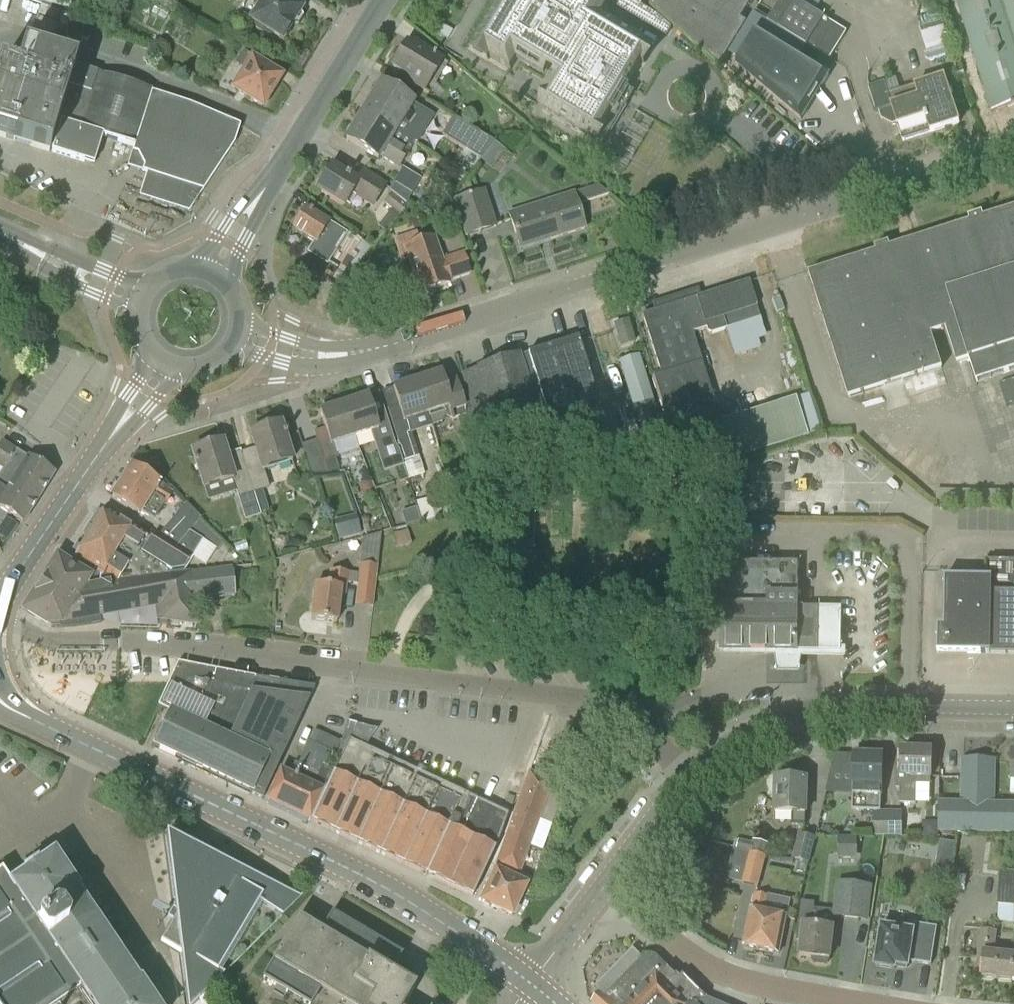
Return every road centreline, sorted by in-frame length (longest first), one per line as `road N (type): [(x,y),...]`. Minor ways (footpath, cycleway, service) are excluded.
road 1 (unclassified): [(240,335),(270,347),(361,353),(1013,149)]
road 2 (residential): [(0,633),(599,702),(691,777)]
road 3 (secondary): [(531,983),(386,889),(20,719),(0,701)]
road 4 (tertiary): [(691,777),(758,732),(821,712),(1013,709)]
road 5 (tertiary): [(213,272),(381,0)]
road 6 (residential): [(879,1003),(725,973),(603,889)]
road 7 (secondary): [(0,599),(156,364)]
road 8 (secondary): [(140,295),(0,232)]
road 9 (tertiary): [(603,889),(691,777)]

